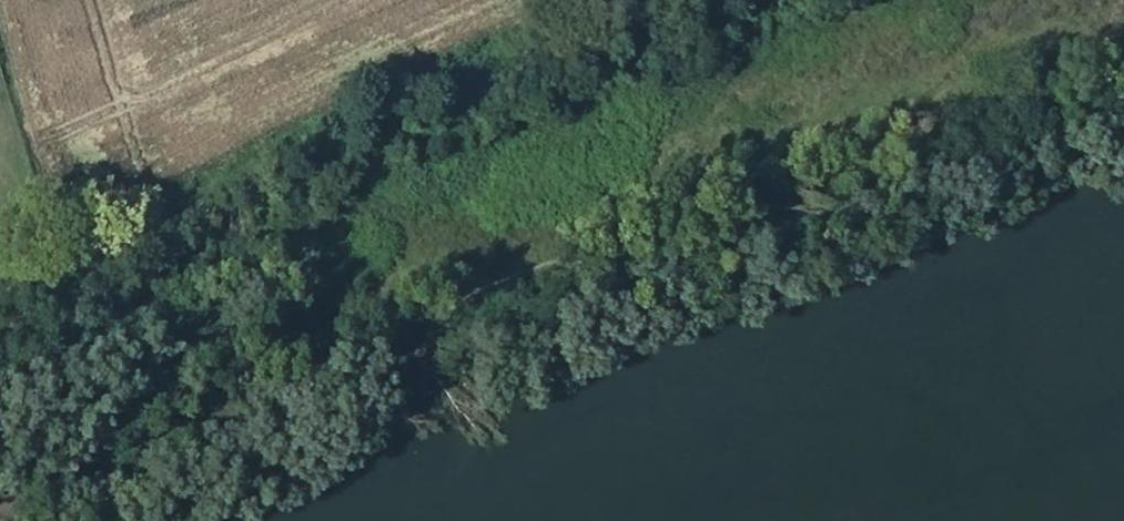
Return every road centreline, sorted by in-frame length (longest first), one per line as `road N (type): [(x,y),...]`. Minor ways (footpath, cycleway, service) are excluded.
road 1 (track): [(1123,78),(569,264),(271,381),(0,509)]
road 2 (track): [(0,293),(123,223),(630,0)]

